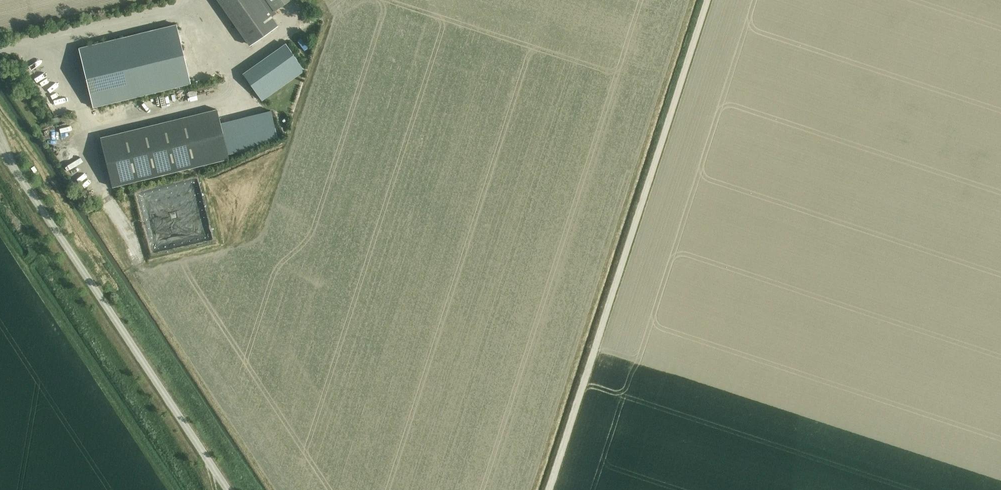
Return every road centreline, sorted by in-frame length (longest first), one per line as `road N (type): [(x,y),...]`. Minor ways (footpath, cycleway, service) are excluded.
road 1 (track): [(710,0),(552,489)]
road 2 (unclassified): [(229,489),(8,156)]

